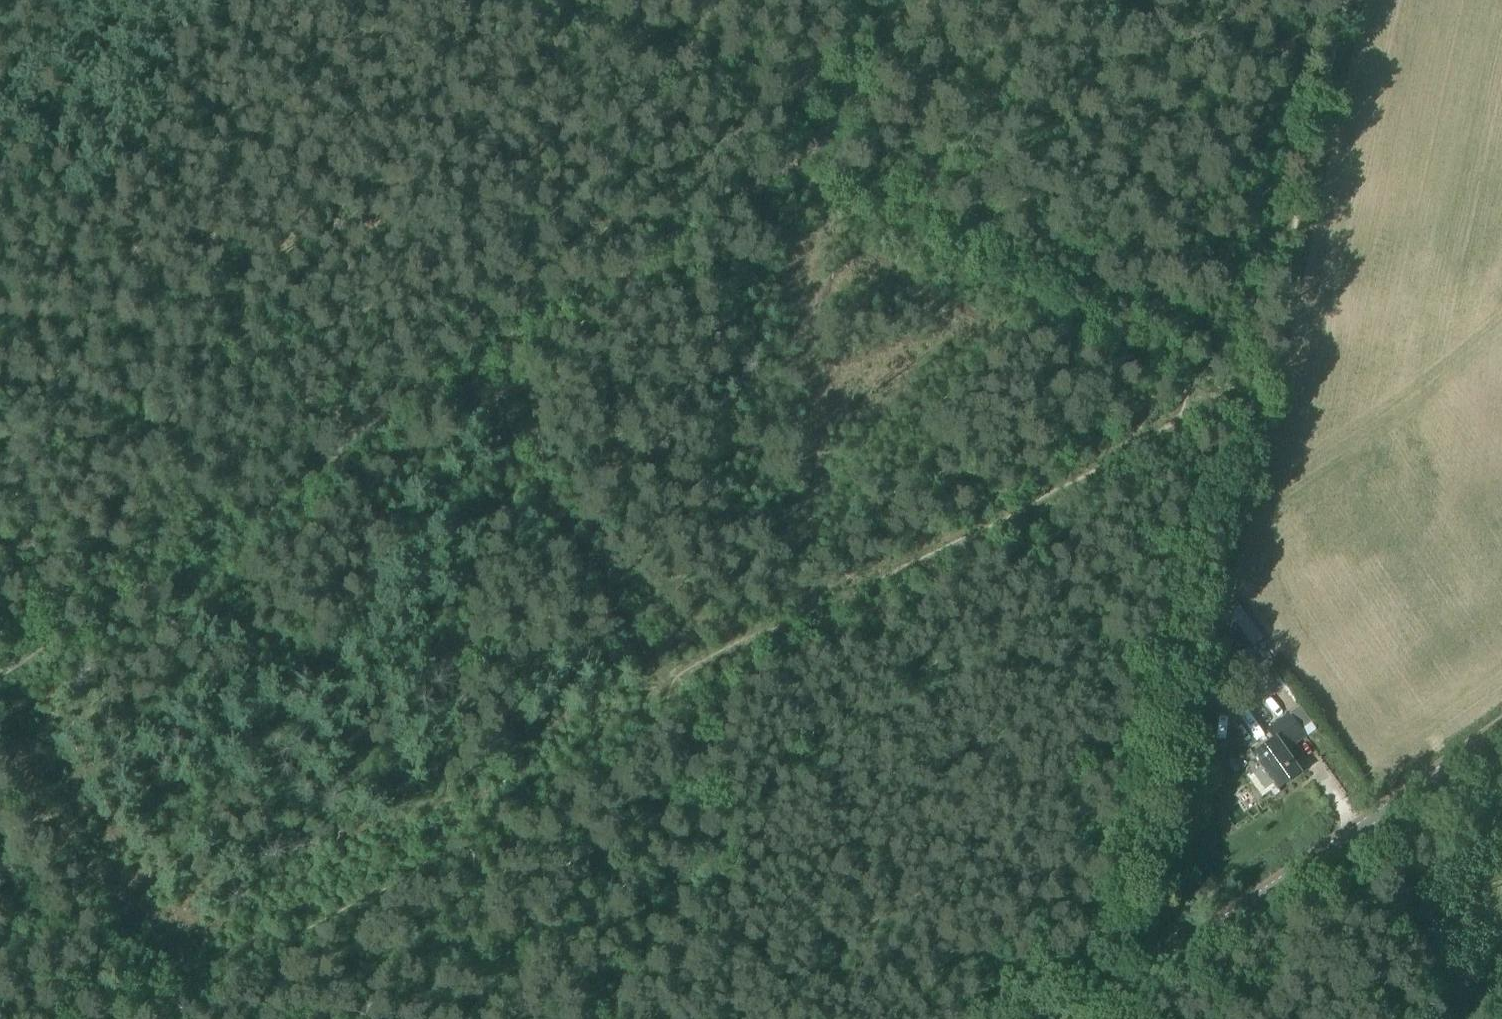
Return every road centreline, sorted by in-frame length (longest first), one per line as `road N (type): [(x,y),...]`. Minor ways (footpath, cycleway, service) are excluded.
road 1 (track): [(0,140),(351,422),(506,324),(786,168)]
road 2 (track): [(122,1018),(686,721)]
road 3 (track): [(1219,398),(686,721)]
road 4 (track): [(1260,392),(1219,398),(786,168)]
road 5 (tertiary): [(1068,1018),(1501,729)]
road 6 (track): [(506,324),(477,392),(483,416),(686,721)]
road 7 (track): [(351,422),(137,573),(0,684)]
road 8 (track): [(1275,395),(1363,0)]
road 9 (track): [(1230,596),(1275,395)]
road 10 (track): [(882,0),(810,90),(786,168)]

